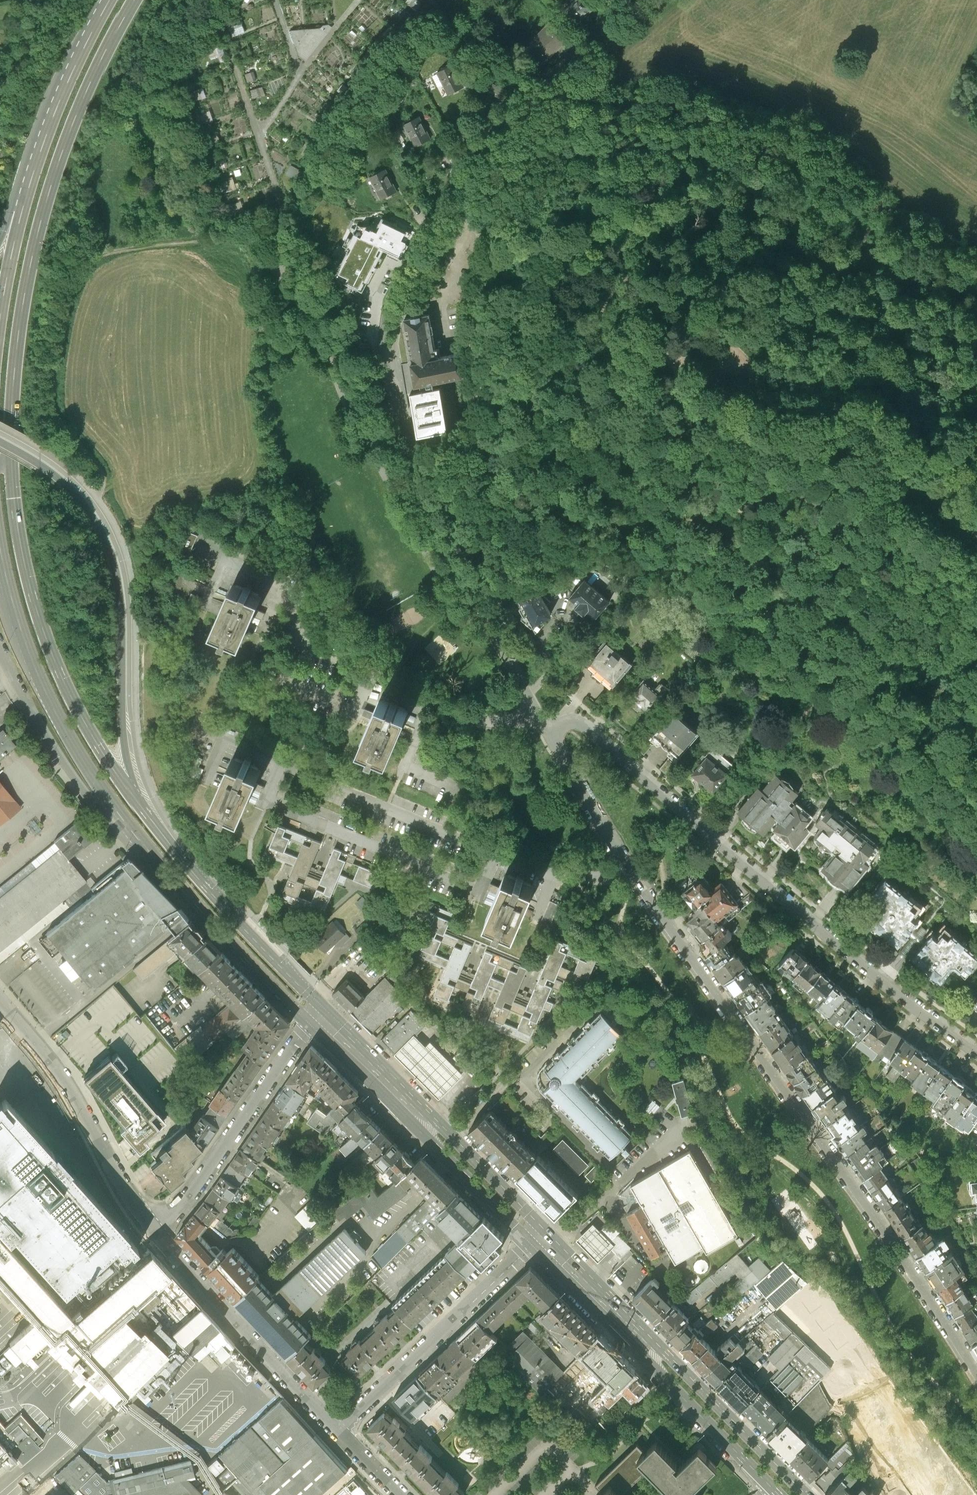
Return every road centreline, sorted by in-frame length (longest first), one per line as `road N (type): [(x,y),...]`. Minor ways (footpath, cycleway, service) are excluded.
road 1 (residential): [(549,732),(629,869),(976,1374)]
road 2 (track): [(976,355),(907,322),(848,308),(706,199),(666,185),(604,189),(523,214),(485,264),(466,316),(484,445)]
road 3 (residential): [(549,732),(576,720),(596,733),(976,1050)]
road 4 (track): [(976,802),(936,756),(823,690),(650,538),(613,531),(540,542)]
road 5 (primary): [(12,467),(30,268),(90,84),(136,0)]
road 6 (track): [(83,504),(105,480),(64,429),(52,389),(60,334),(91,265),(126,250),(286,229)]
road 7 (residential): [(382,346),(388,307),(453,184),(569,58),(636,0)]
road 8 (secondary): [(142,811),(124,751),(119,598),(109,551),(70,488),(0,439)]
road 9 (residential): [(382,346),(392,392),(483,609),(549,732)]
road 10 (track): [(640,478),(832,602),(976,717)]
road 11 (primary): [(142,811),(84,723),(44,634),(23,559),(12,467)]
road 12 (primary): [(806,1494),(547,1232)]
road 13 (primary): [(532,1246),(778,1494)]
road 14 (primary): [(547,1232),(325,1011)]
road 15 (primary): [(310,1026),(532,1246)]
road 16 (primary): [(6,575),(47,694),(130,829)]
road 17 (residential): [(337,1431),(151,1230)]
road 18 (residential): [(151,1230),(76,1099),(0,1004)]
road 19 (primary): [(325,1011),(142,811)]
road 20 (residential): [(337,1431),(532,1246)]
road 21 (primary): [(130,829),(310,1026)]
road 22 (residential): [(310,1026),(187,1201),(151,1230)]
road 23 (primary): [(111,0),(70,74),(20,216)]
road 24 (unclassified): [(0,650),(66,766),(96,805),(130,829)]
road 25 (track): [(832,602),(834,619),(906,736)]

